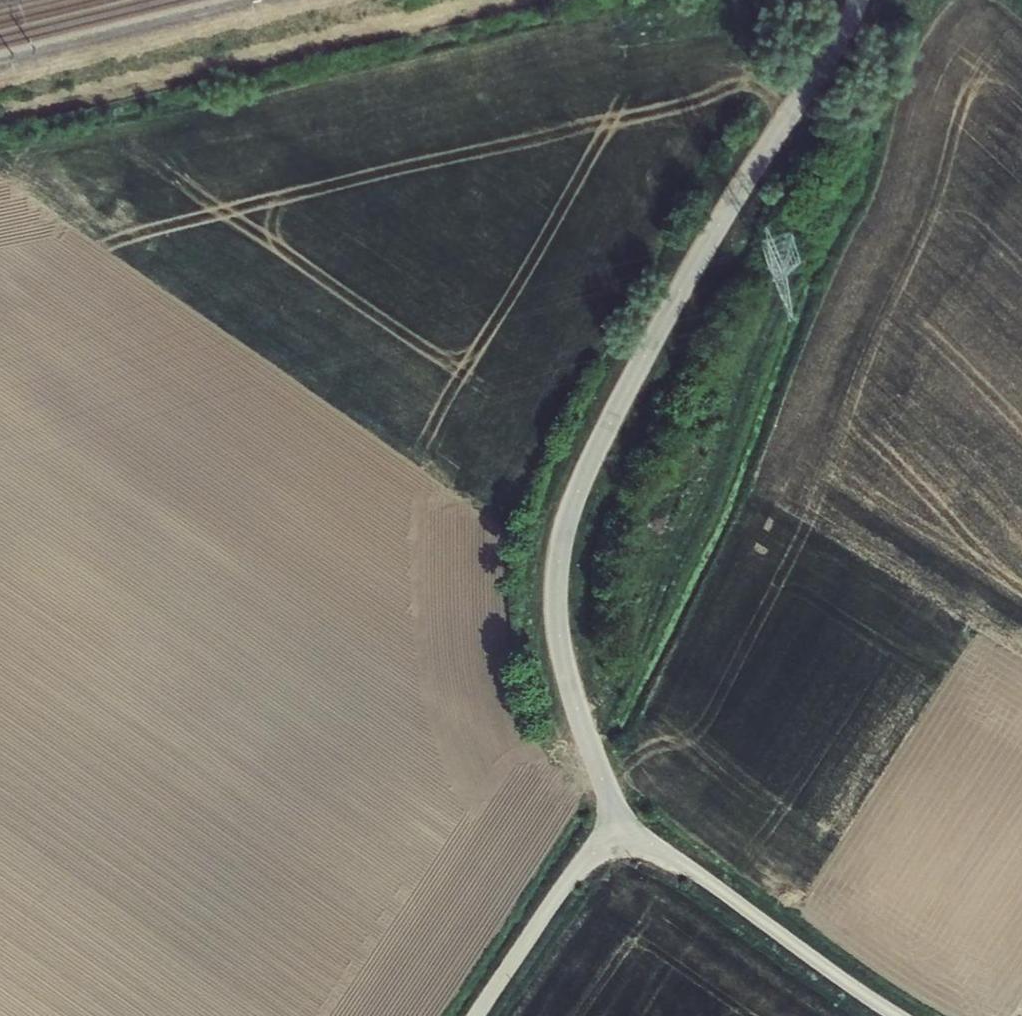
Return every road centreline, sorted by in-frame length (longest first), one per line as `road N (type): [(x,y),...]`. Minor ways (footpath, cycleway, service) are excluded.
road 1 (unclassified): [(858,0),(689,275),(609,423),(565,528),(556,590),(564,661),(628,829)]
road 2 (unclassified): [(628,829),(895,1015)]
road 3 (unclassified): [(628,829),(568,880),(476,1015)]

